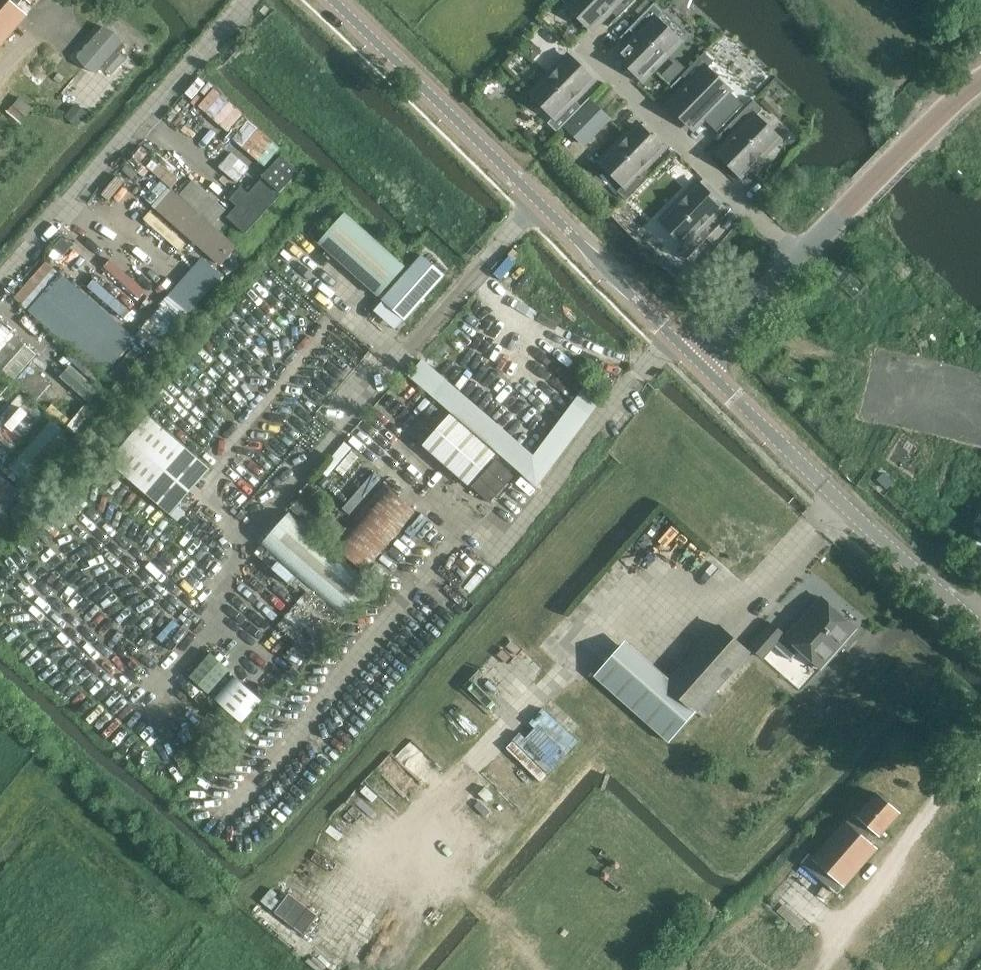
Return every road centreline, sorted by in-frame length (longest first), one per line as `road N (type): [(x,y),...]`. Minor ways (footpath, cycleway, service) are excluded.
road 1 (unclassified): [(699,363),(333,0)]
road 2 (unclassified): [(699,363),(907,142),(980,80)]
road 3 (unclassified): [(980,629),(699,363)]
road 4 (track): [(822,969),(905,842),(980,749)]

